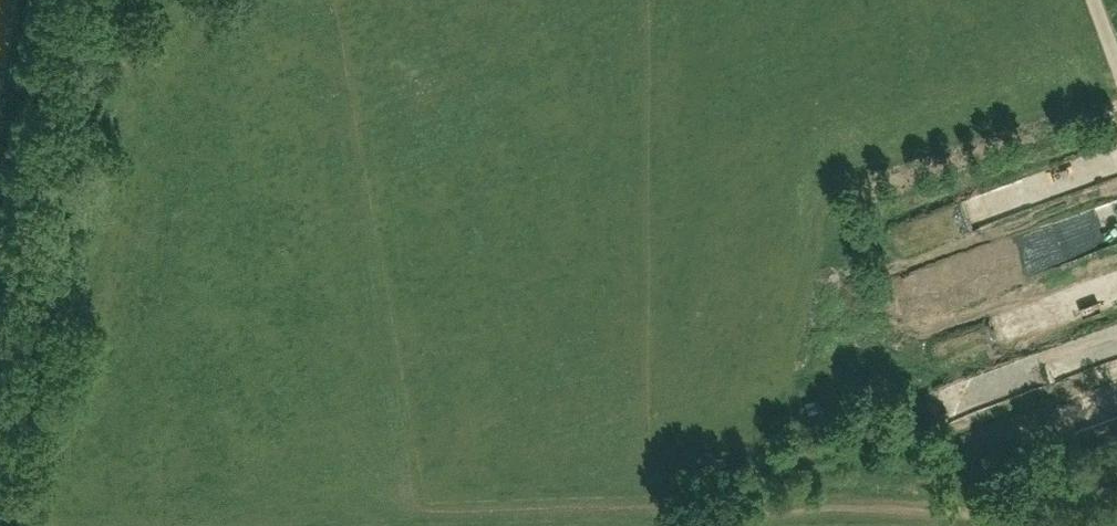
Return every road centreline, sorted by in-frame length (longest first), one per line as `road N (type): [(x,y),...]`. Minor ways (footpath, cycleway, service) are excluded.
road 1 (track): [(44,0),(0,223)]

